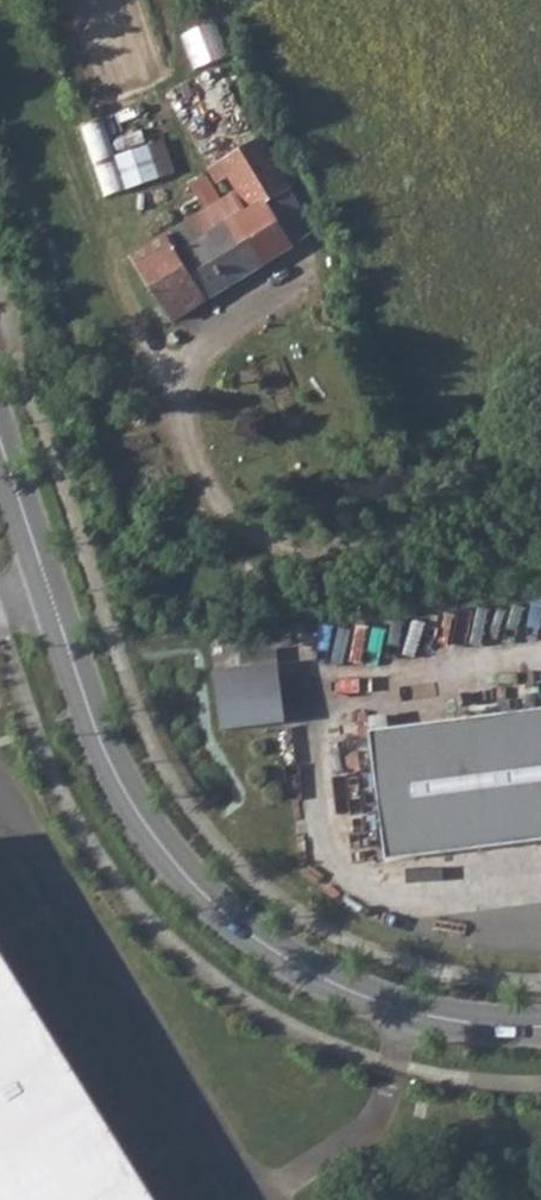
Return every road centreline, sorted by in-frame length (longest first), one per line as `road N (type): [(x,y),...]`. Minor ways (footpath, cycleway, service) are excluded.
road 1 (unclassified): [(0,429),(121,775),(217,901),(290,957),(357,991),(441,1016),(540,1025)]
road 2 (residential): [(540,459),(466,484),(350,548),(264,537),(205,474),(185,418),(190,372),(232,323),(305,269)]

